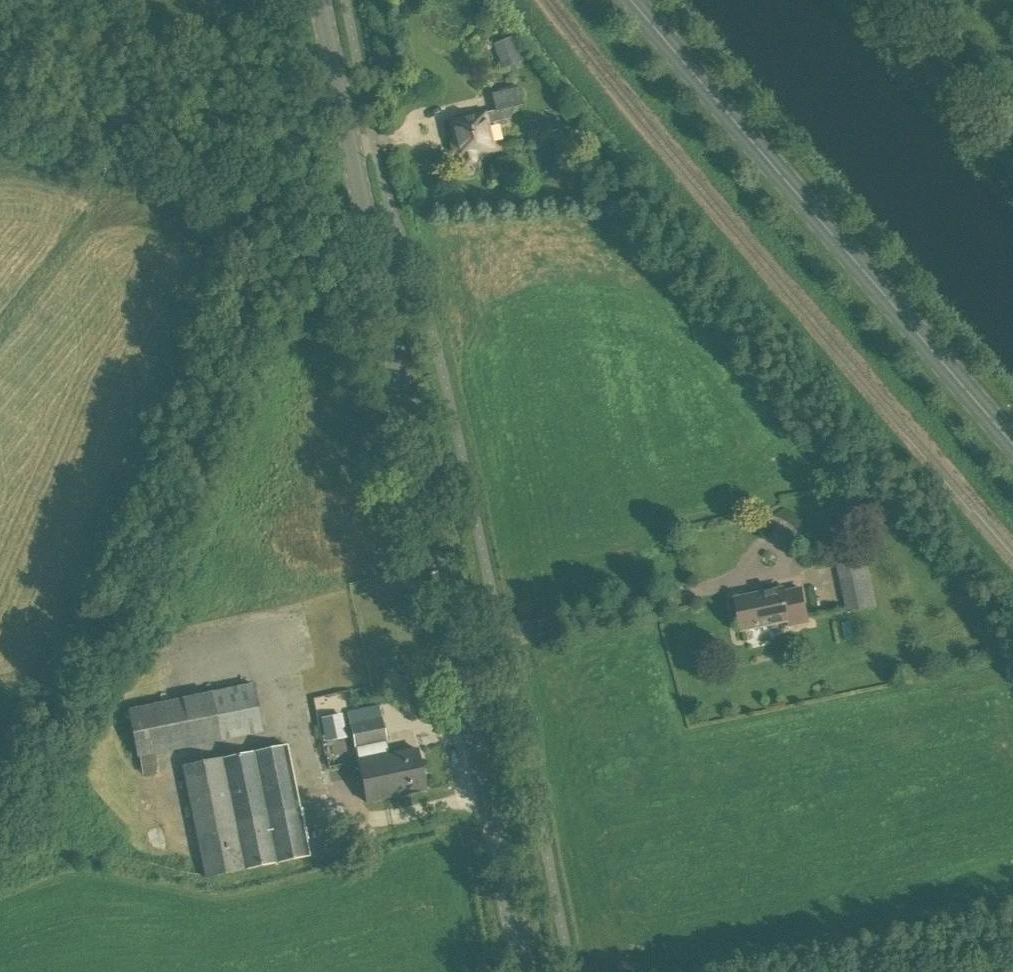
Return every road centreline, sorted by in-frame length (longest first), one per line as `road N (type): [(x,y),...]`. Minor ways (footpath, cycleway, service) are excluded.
road 1 (secondary): [(524,971),(319,0)]
road 2 (primary): [(1012,447),(628,0)]

